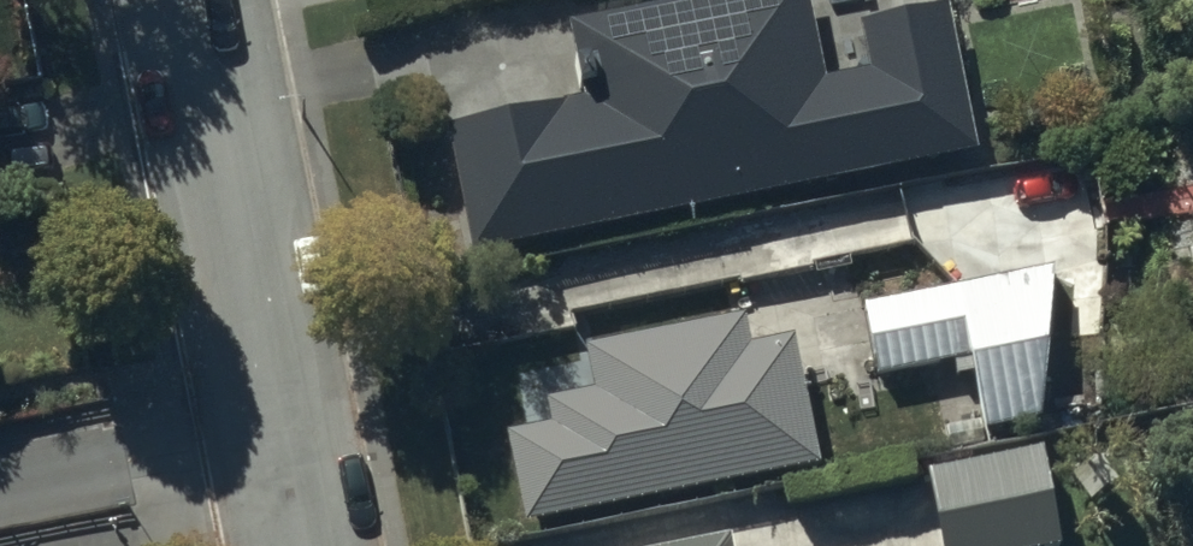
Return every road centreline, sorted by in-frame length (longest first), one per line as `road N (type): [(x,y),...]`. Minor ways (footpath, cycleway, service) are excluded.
road 1 (residential): [(191,0),(274,444)]
road 2 (residential): [(274,444),(0,498)]

